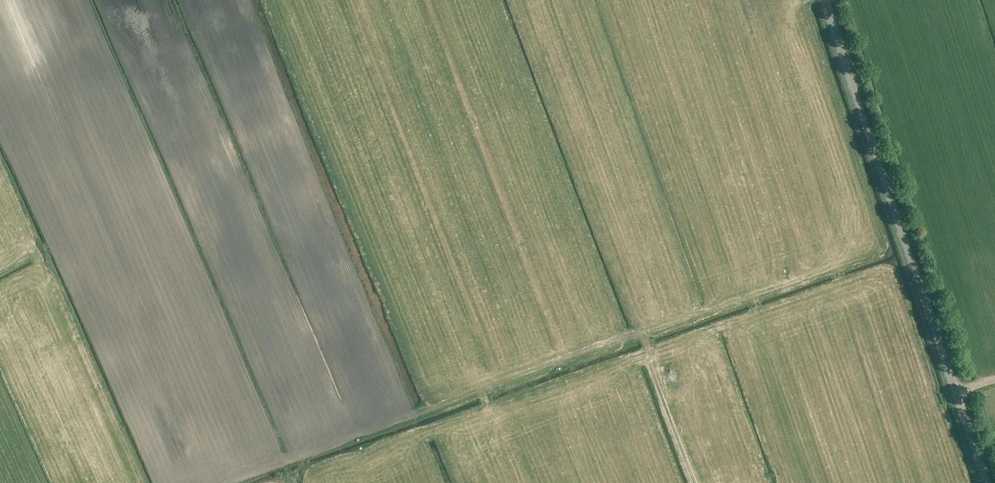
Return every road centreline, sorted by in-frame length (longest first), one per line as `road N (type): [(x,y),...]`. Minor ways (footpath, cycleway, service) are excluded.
road 1 (unclassified): [(985,482),(823,0)]

